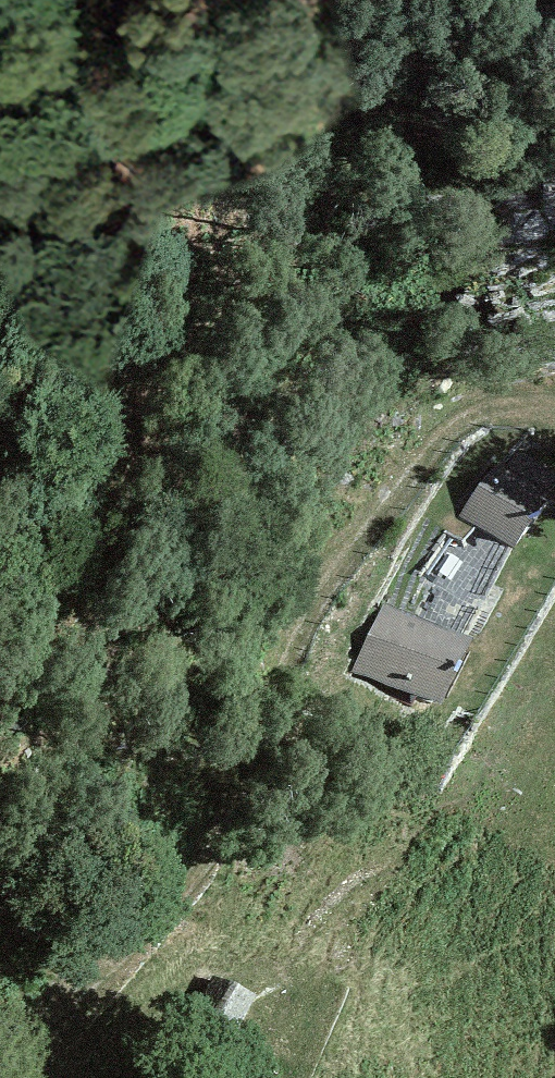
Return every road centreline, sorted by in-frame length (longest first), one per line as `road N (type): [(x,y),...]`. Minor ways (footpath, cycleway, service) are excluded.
road 1 (track): [(554,401),(516,405),(430,454),(305,636),(255,781),(200,876),(35,1020),(5,1077)]
road 2 (track): [(0,699),(82,539),(91,245),(129,84),(207,23),(275,0)]

